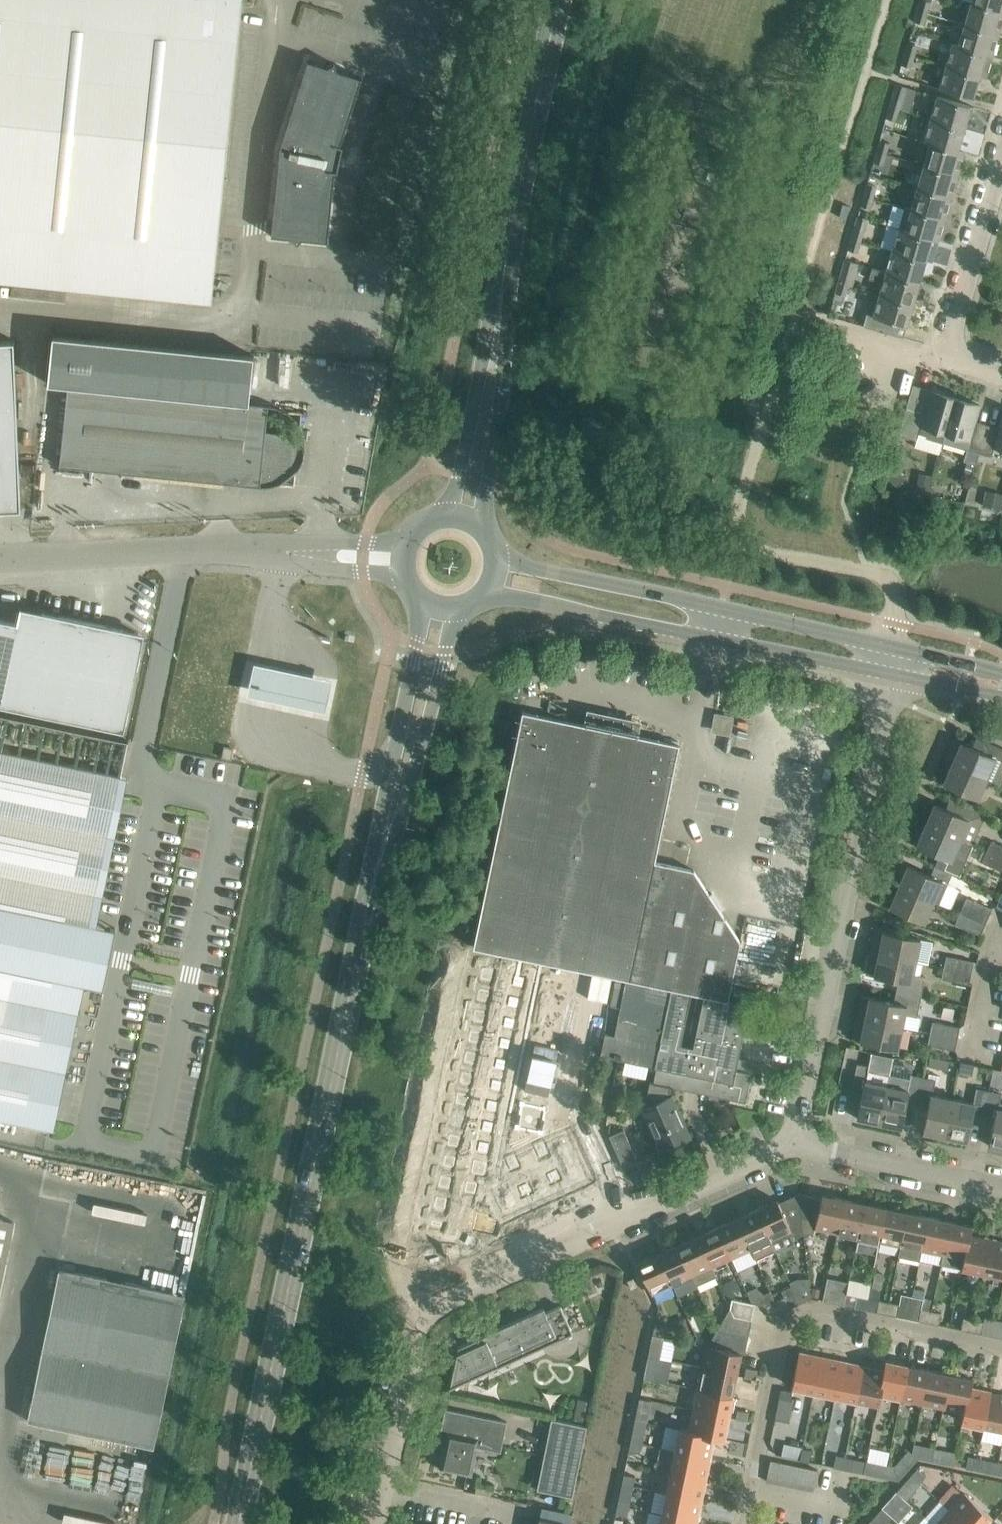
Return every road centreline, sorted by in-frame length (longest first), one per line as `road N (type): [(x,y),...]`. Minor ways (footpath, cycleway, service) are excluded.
road 1 (secondary): [(239,1523),(387,837)]
road 2 (residential): [(794,1150),(895,674)]
road 3 (residential): [(1001,1350),(784,1318),(745,1523)]
road 4 (tertiary): [(482,595),(895,674)]
road 5 (tertiary): [(900,646),(494,556)]
road 6 (residential): [(428,1321),(444,1303),(794,1150)]
road 7 (unclassified): [(404,557),(283,550),(0,559)]
road 8 (residential): [(428,1321),(387,1274),(441,985)]
road 9 (secondary): [(502,311),(563,0)]
road 10 (residential): [(1001,374),(954,354),(953,330),(1001,163)]
road 11 (secondary): [(419,598),(386,786),(387,837)]
road 12 (secondary): [(387,837),(410,791),(452,609)]
road 13 (secondary): [(476,526),(503,385),(502,311)]
road 14 (secondary): [(502,311),(474,387),(448,517)]
road 15 (residential): [(1001,1188),(794,1150)]
road 16 (residential): [(391,1485),(428,1321)]
road 17 (residential): [(995,938),(970,1060)]

